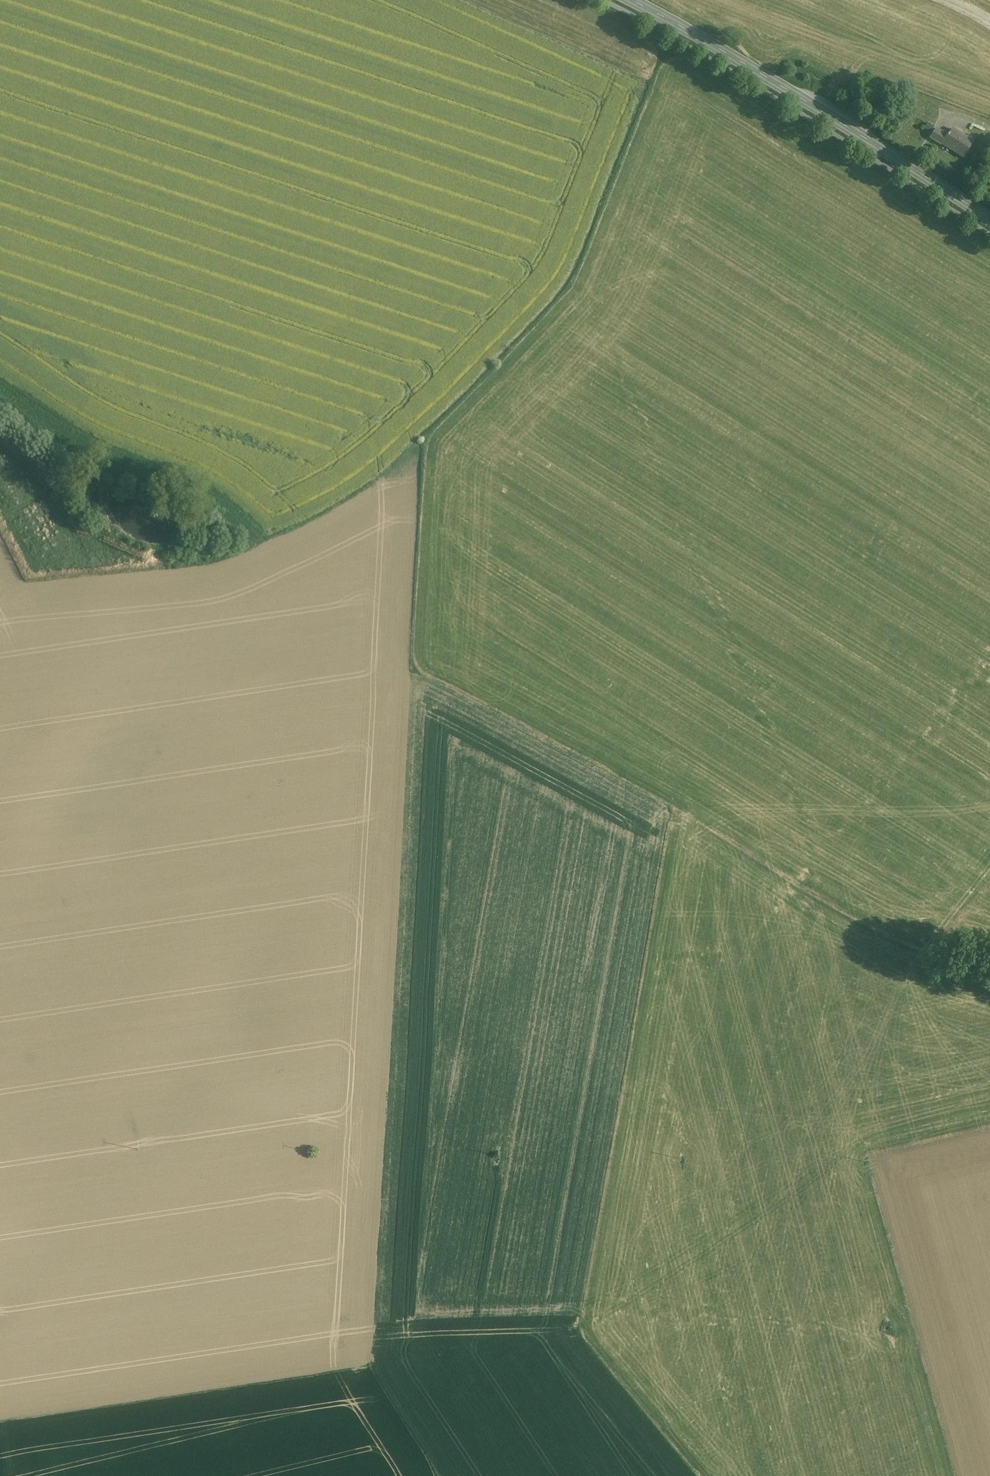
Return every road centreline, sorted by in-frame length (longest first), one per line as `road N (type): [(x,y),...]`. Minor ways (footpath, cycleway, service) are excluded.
road 1 (secondary): [(989,221),(773,81),(626,0)]

